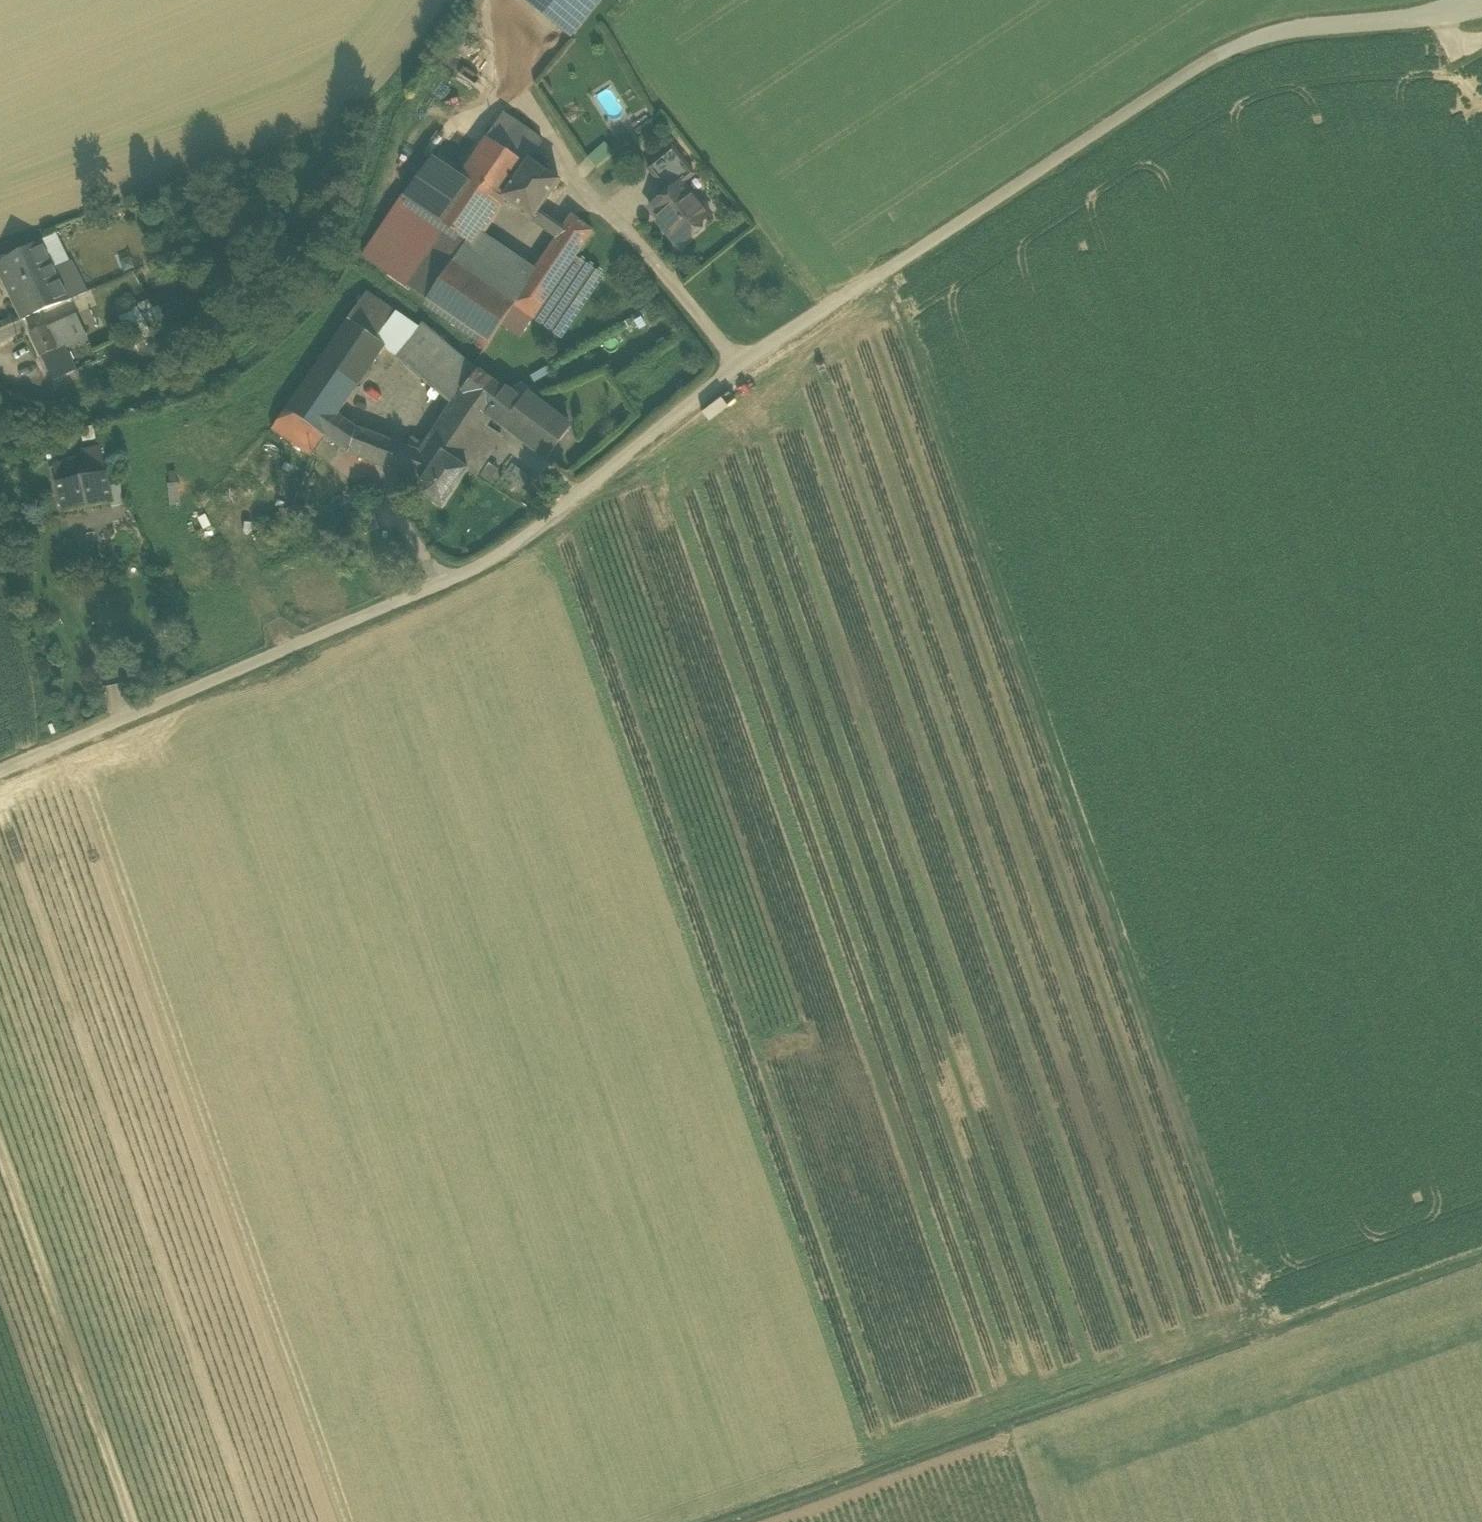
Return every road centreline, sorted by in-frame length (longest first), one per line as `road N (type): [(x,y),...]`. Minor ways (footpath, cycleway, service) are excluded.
road 1 (unclassified): [(0,770),(471,571),(737,365),(1228,50),(1294,30),(1443,13)]

